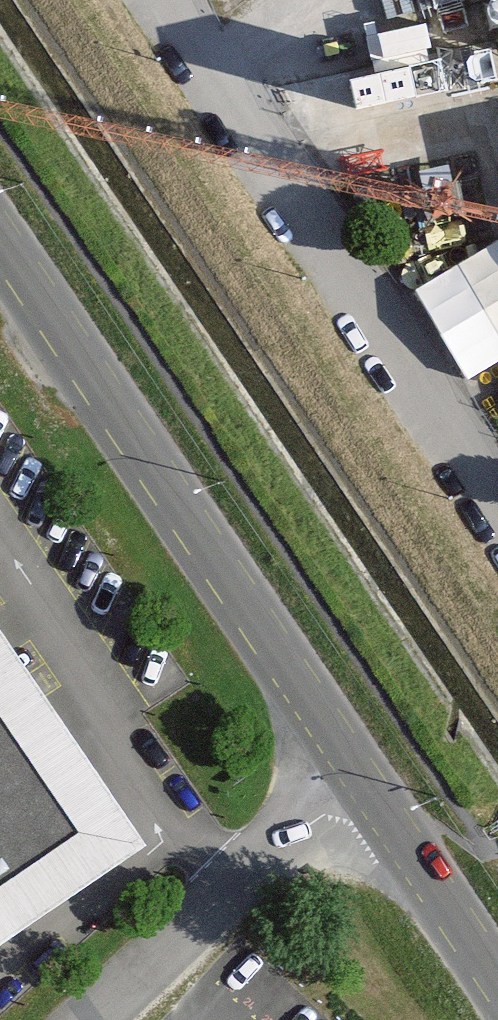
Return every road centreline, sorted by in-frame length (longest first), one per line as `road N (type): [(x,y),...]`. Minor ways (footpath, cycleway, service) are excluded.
road 1 (secondary): [(366,783),(0,243)]
road 2 (unclassified): [(168,0),(497,504)]
road 3 (unclassified): [(366,783),(106,1019)]
road 4 (secondary): [(497,975),(366,783)]

